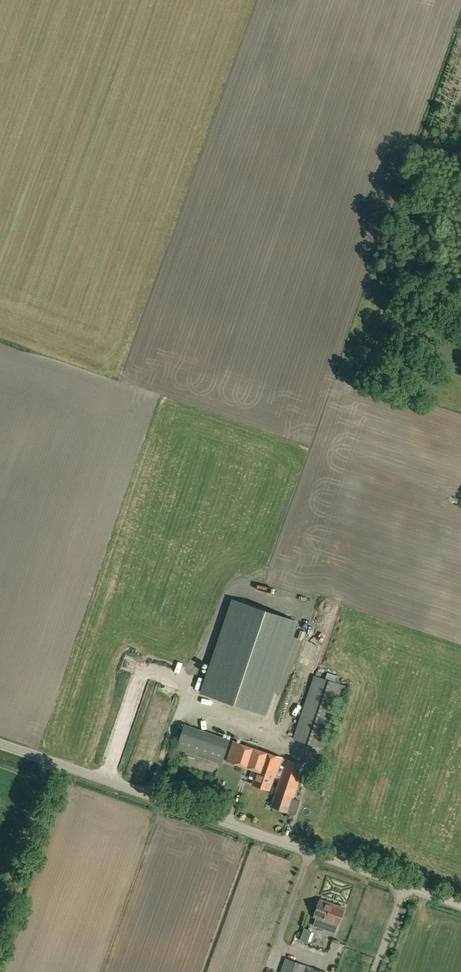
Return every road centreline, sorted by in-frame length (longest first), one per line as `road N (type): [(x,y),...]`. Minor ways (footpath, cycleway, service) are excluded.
road 1 (unclassified): [(460,904),(0,744)]

